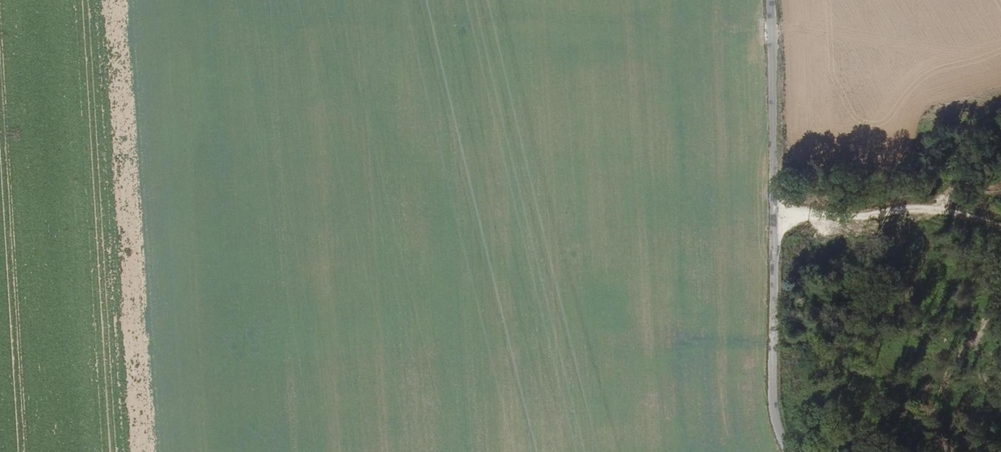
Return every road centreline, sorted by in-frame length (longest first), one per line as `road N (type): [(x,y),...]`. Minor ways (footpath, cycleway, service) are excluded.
road 1 (unclassified): [(772,0),(773,409),(795,451)]

